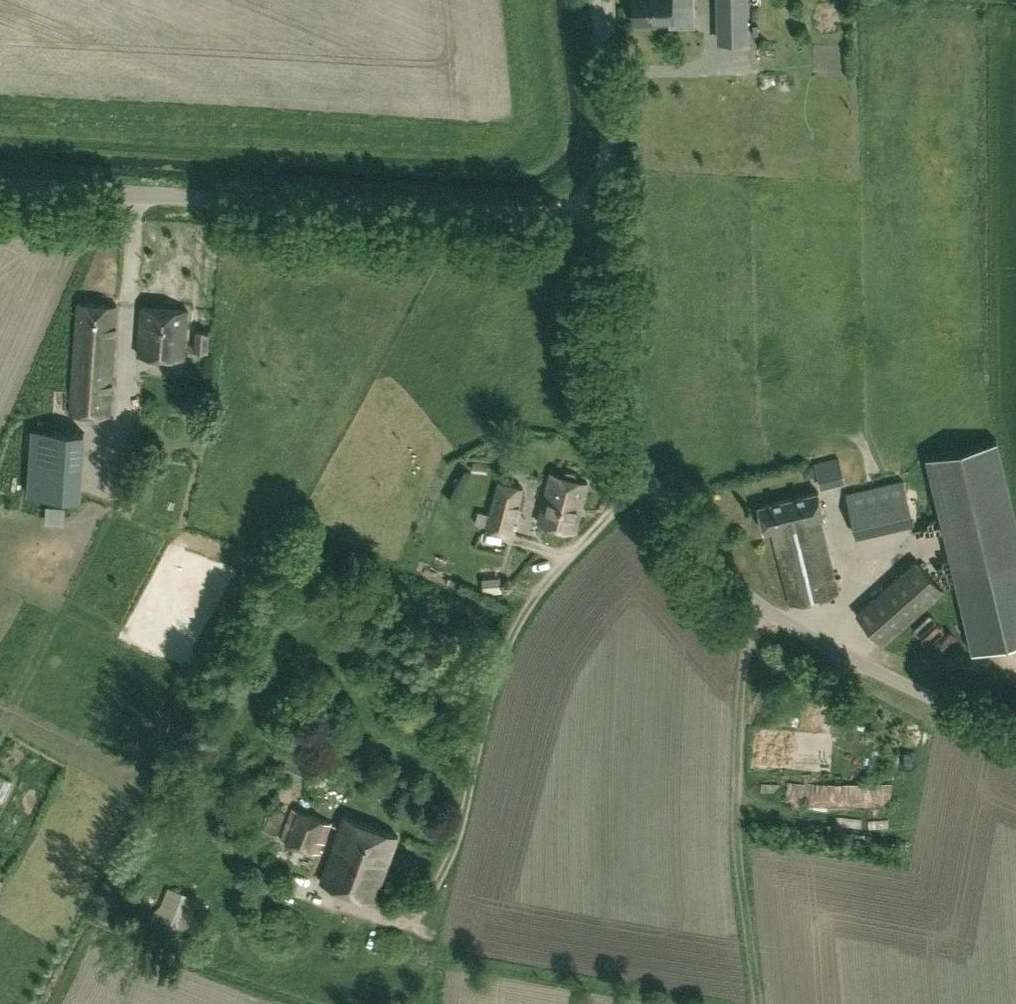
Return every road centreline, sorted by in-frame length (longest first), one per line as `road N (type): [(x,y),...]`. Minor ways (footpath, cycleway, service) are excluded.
road 1 (unclassified): [(1015,735),(774,617),(674,519),(651,489),(622,394),(611,215)]
road 2 (unclassified): [(611,215),(0,187)]
road 3 (unclassified): [(611,215),(599,0)]

